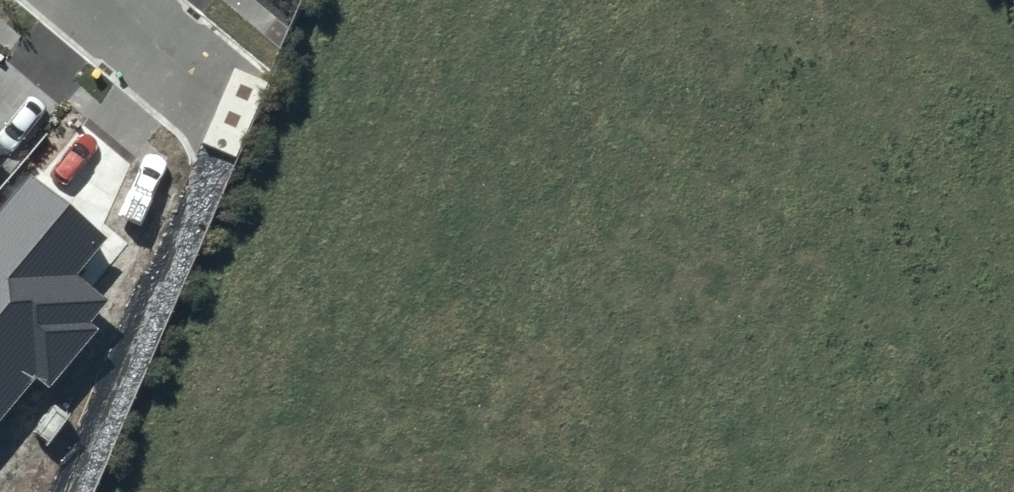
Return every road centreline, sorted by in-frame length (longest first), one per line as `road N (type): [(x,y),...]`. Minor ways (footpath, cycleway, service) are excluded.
road 1 (unknown): [(233,114),(543,367),(712,491)]
road 2 (unknown): [(794,0),(764,59),(543,367)]
road 3 (residential): [(233,114),(98,0)]

